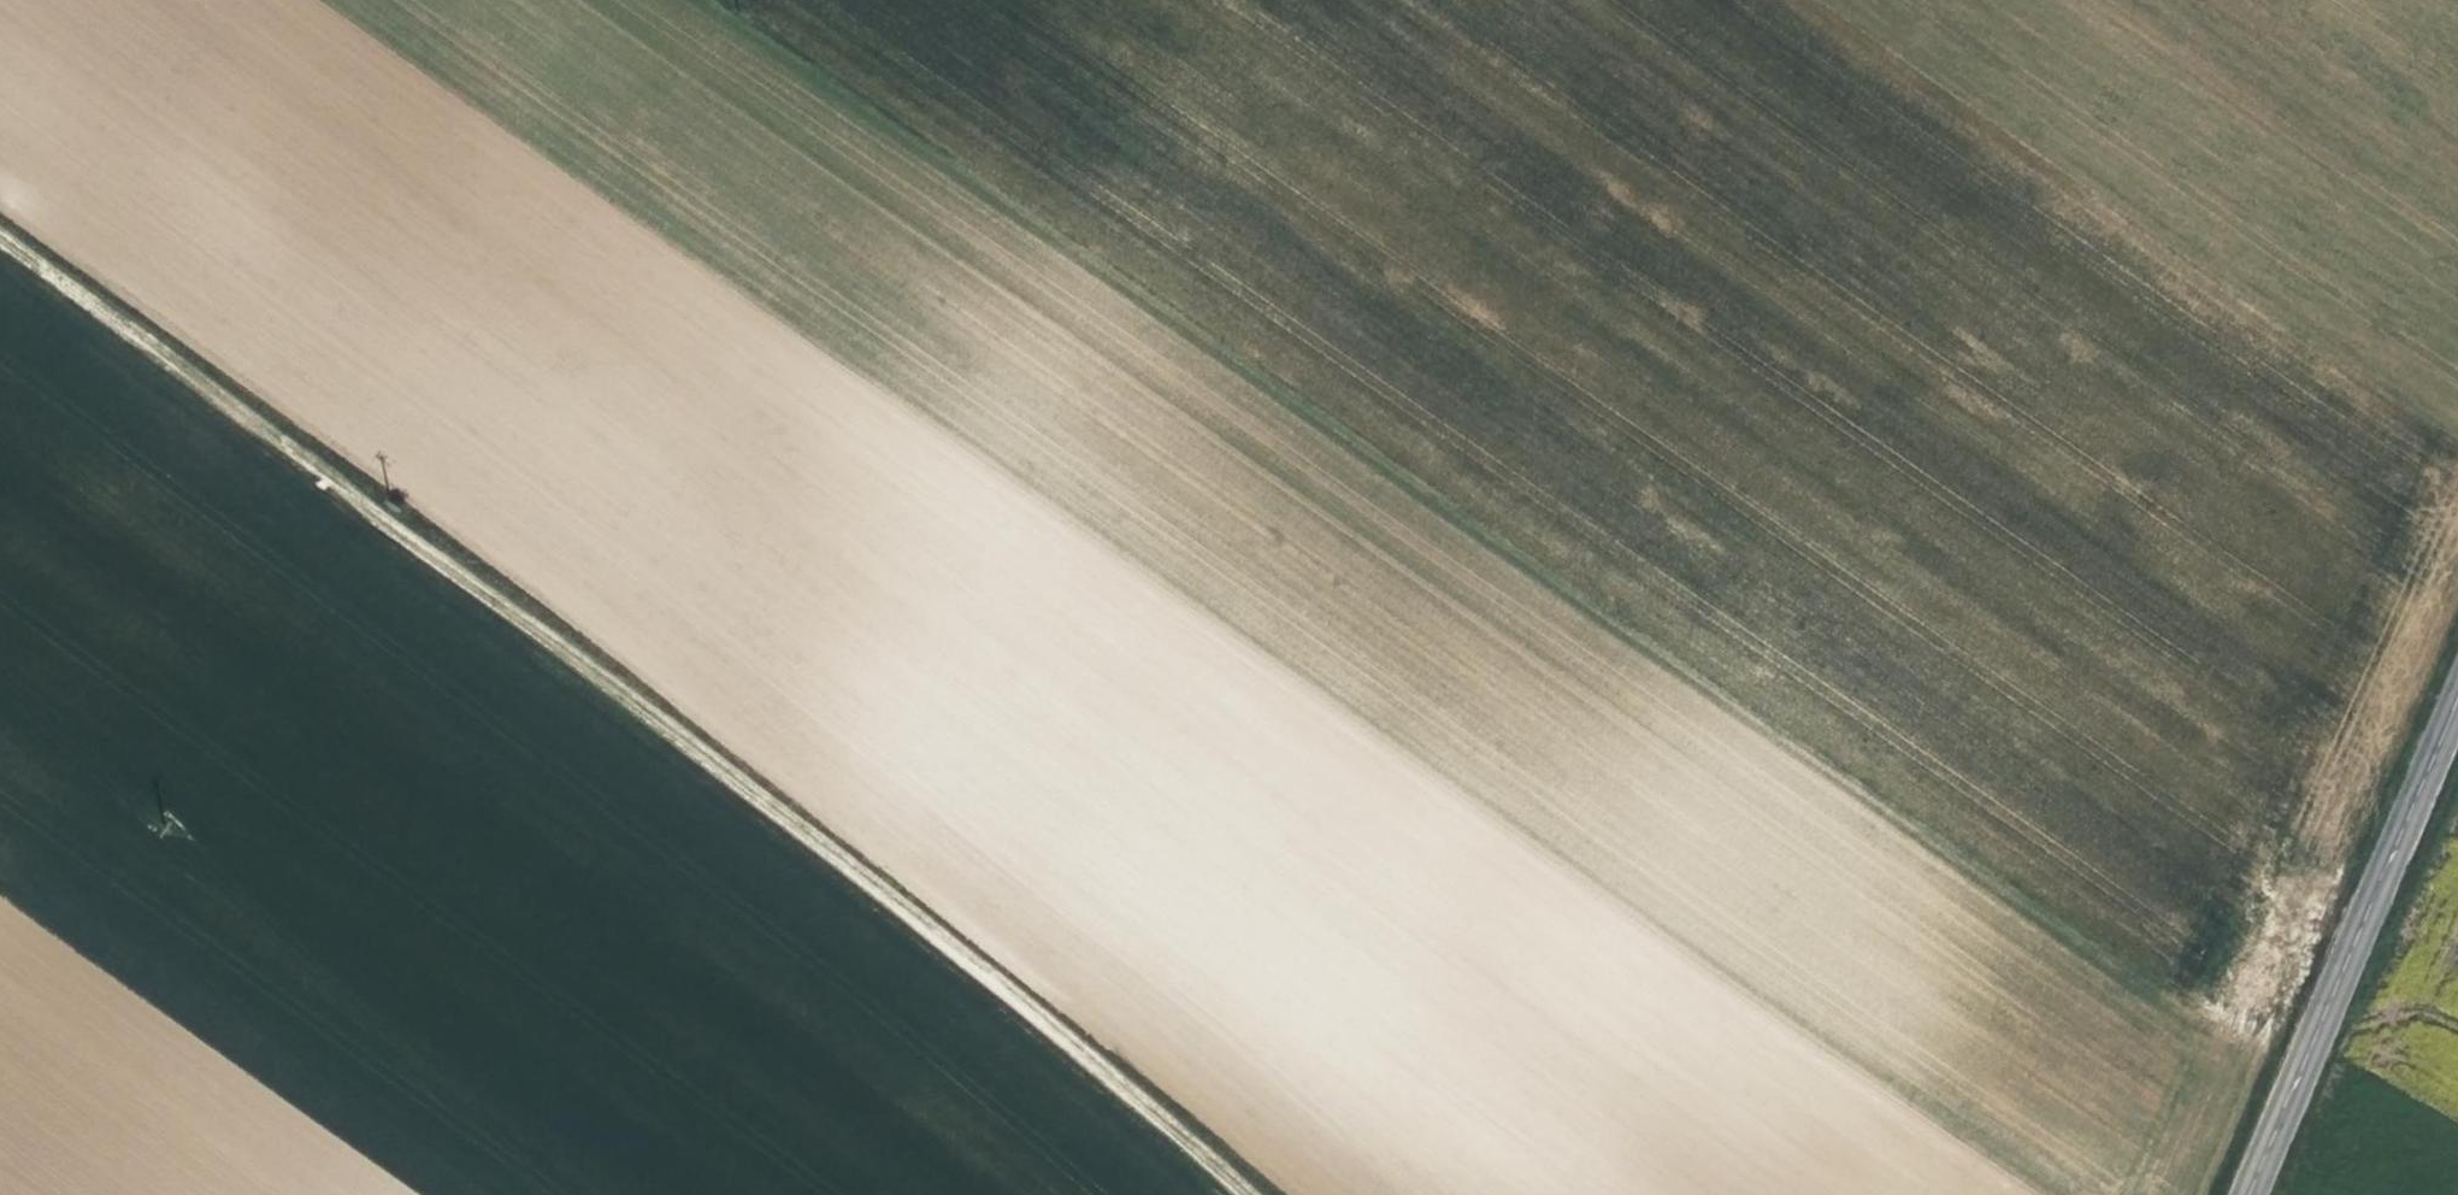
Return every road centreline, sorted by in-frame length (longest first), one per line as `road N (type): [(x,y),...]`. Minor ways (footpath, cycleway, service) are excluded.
road 1 (track): [(0,227),(1127,1086),(1254,1194)]
road 2 (tertiary): [(2457,722),(2255,1194)]

